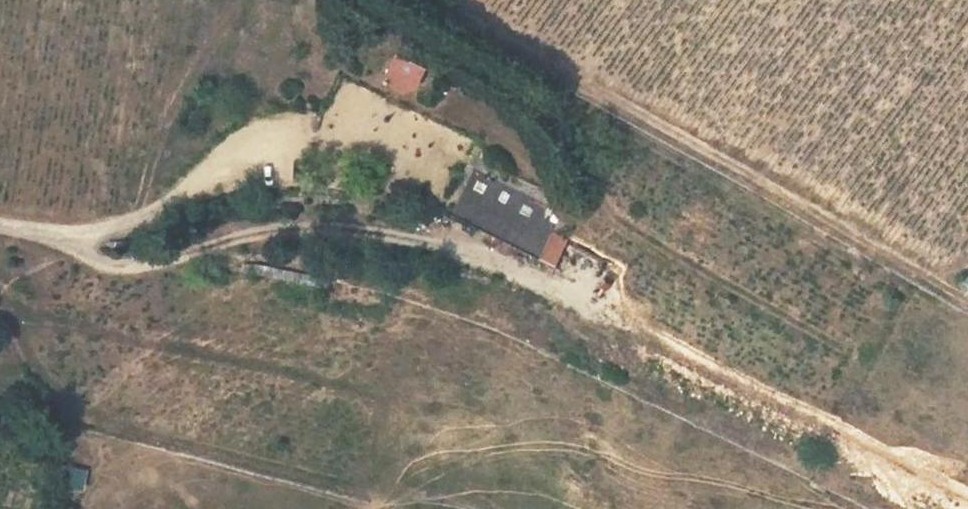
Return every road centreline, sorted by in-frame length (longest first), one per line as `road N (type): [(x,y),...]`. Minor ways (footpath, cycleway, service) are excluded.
road 1 (track): [(417,0),(967,302)]

